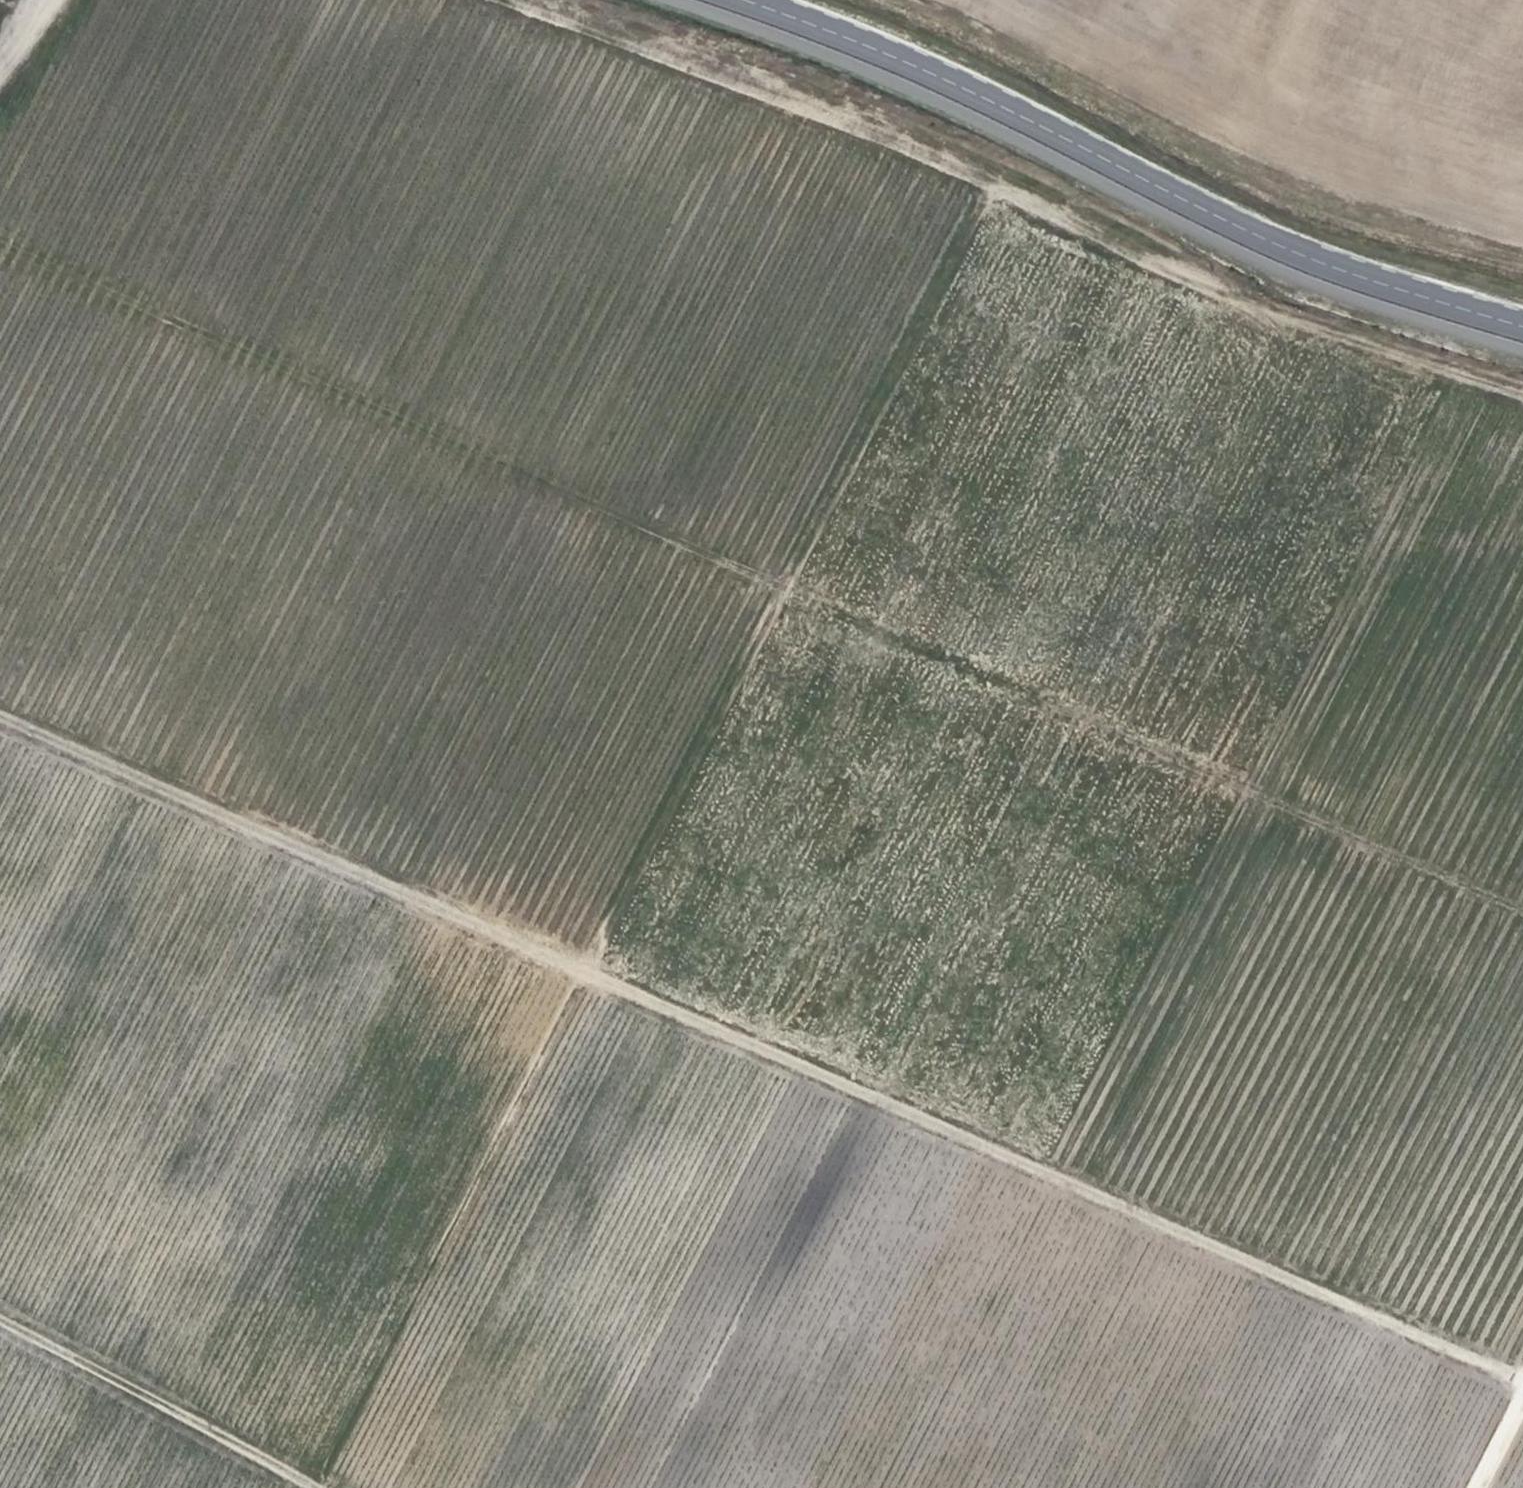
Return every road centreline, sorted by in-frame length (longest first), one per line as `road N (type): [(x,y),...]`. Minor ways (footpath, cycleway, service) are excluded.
road 1 (tertiary): [(1522,331),(1304,261),(943,84),(728,0)]
road 2 (track): [(315,1487),(0,1318)]

